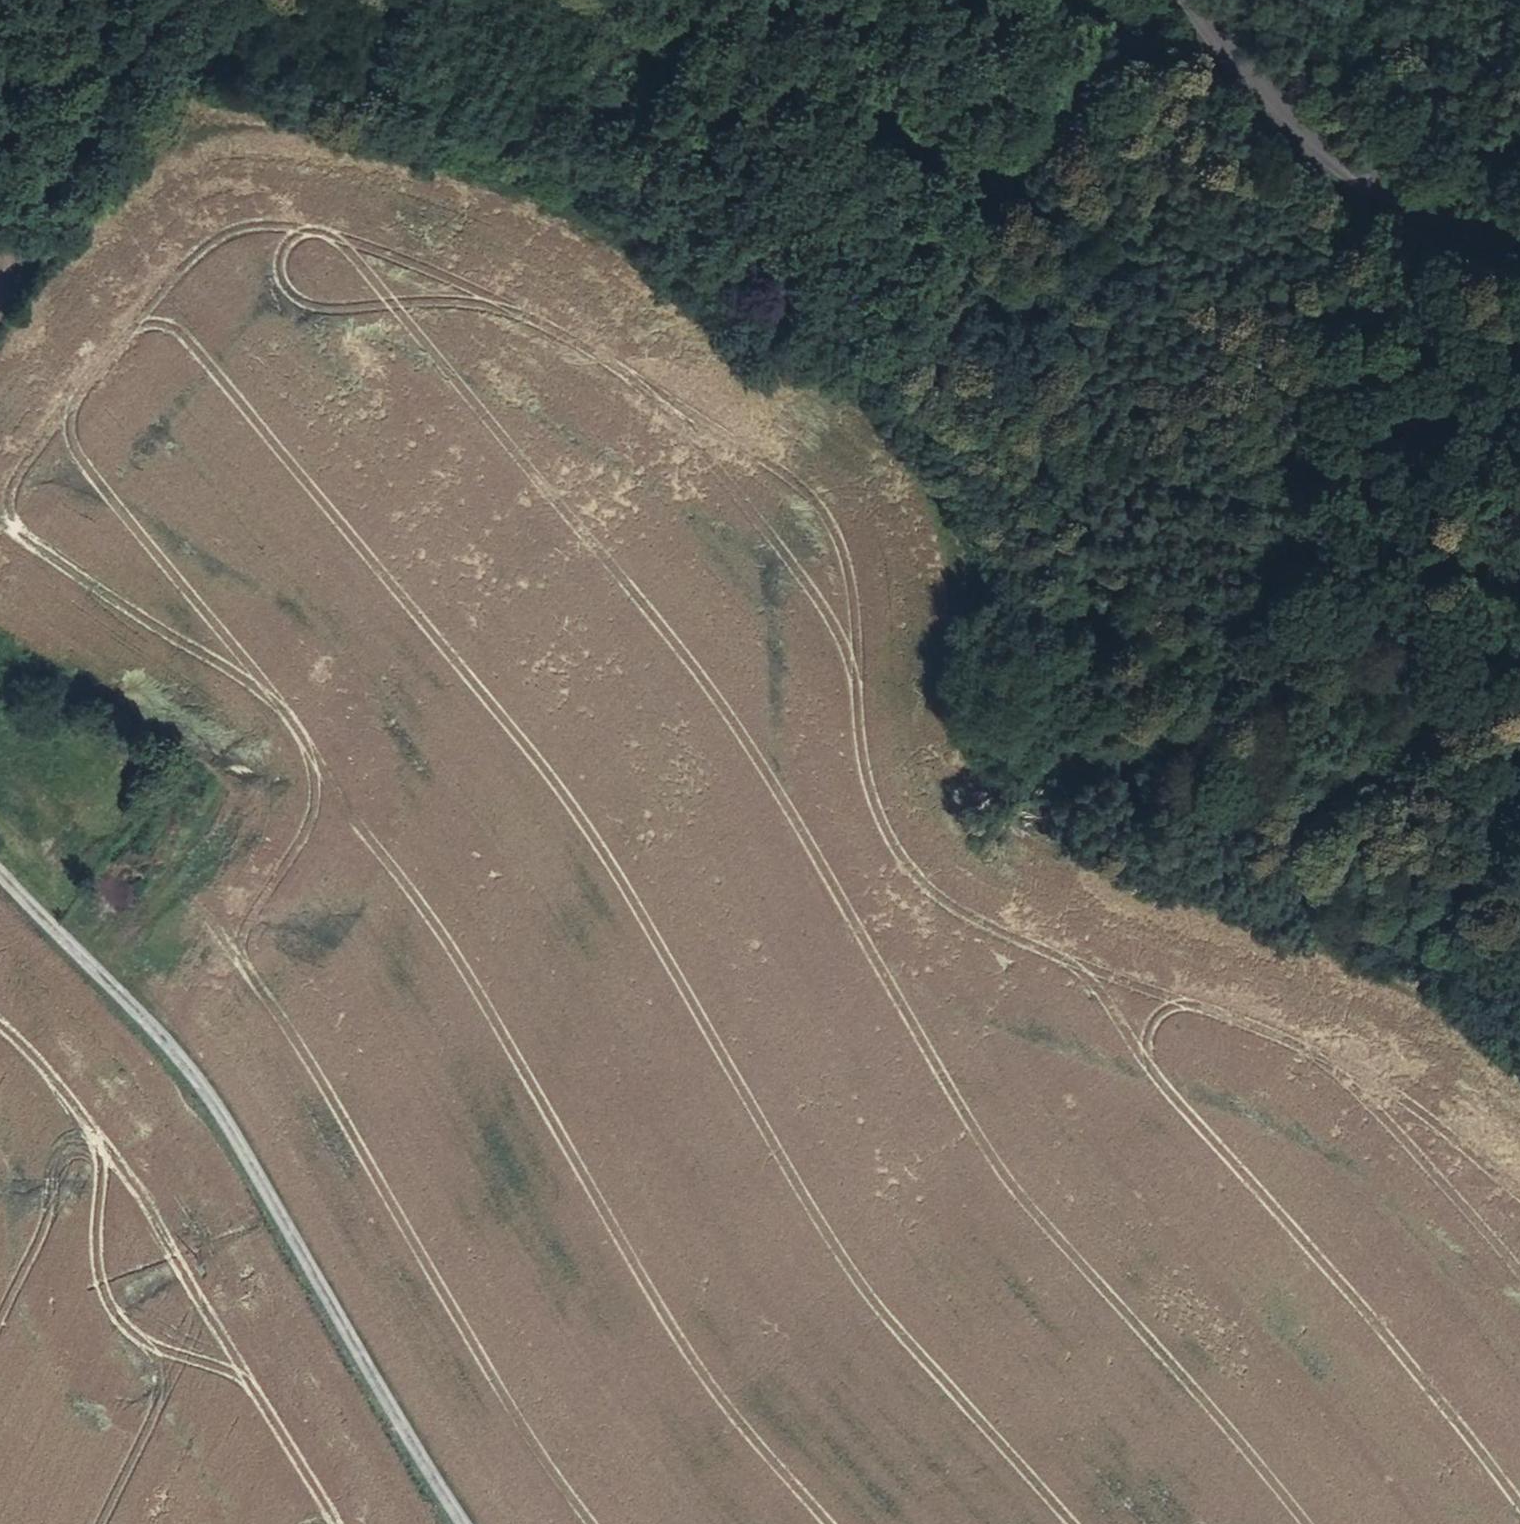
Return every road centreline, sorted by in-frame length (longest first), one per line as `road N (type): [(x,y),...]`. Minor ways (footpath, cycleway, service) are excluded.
road 1 (unclassified): [(0,873),(59,941),(148,1017),(247,1143),(466,1523)]
road 2 (tertiary): [(1194,0),(1291,129),(1519,243)]

